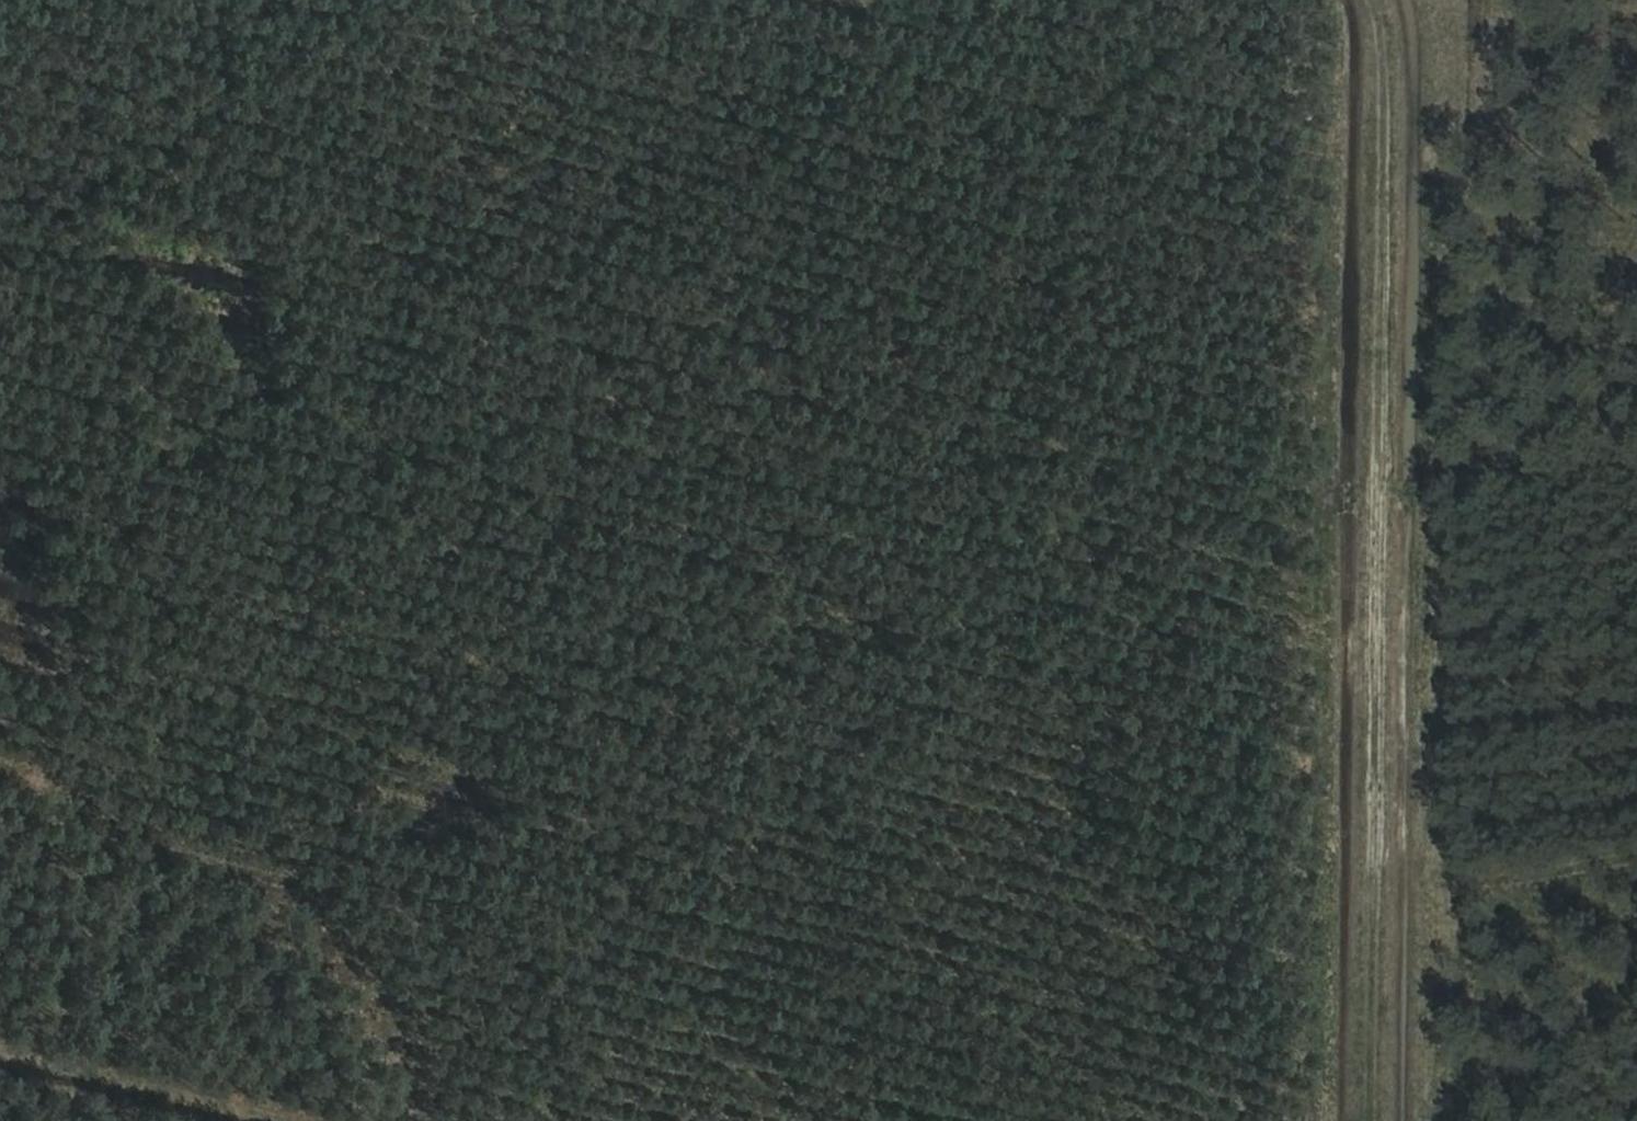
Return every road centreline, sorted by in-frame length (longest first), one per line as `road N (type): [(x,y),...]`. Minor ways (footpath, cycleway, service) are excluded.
road 1 (track): [(1386,1120),(1426,0)]
road 2 (track): [(0,964),(566,1120)]

